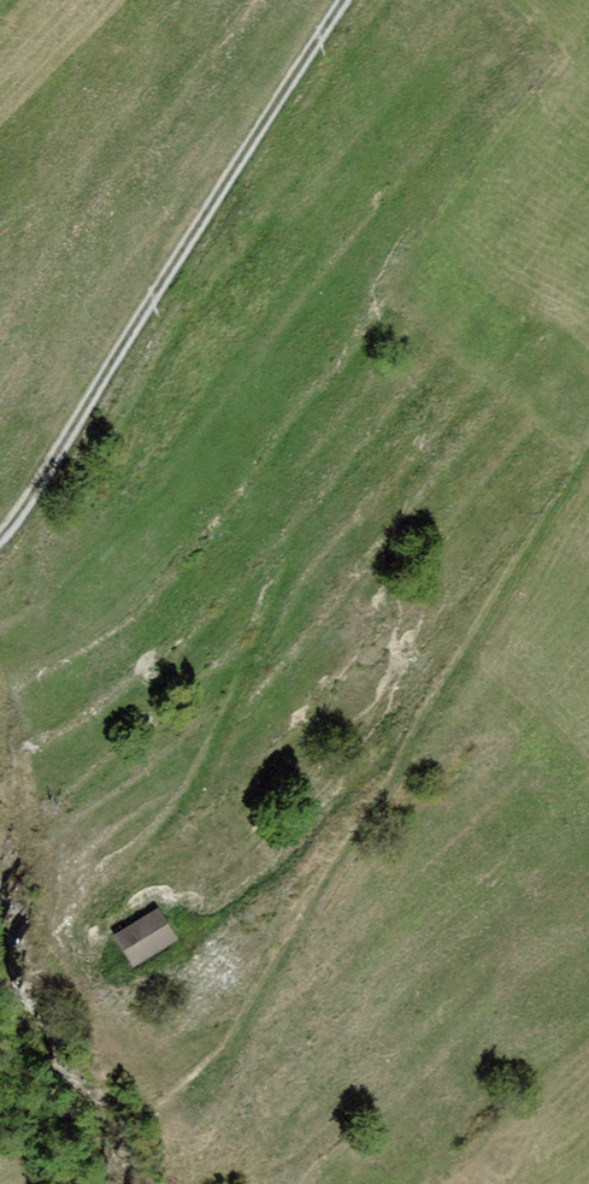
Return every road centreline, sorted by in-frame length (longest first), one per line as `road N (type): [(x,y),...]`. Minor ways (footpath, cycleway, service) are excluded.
road 1 (track): [(588,465),(300,940),(230,1090)]
road 2 (track): [(350,0),(0,542)]
road 3 (track): [(208,928),(294,867),(455,696)]

